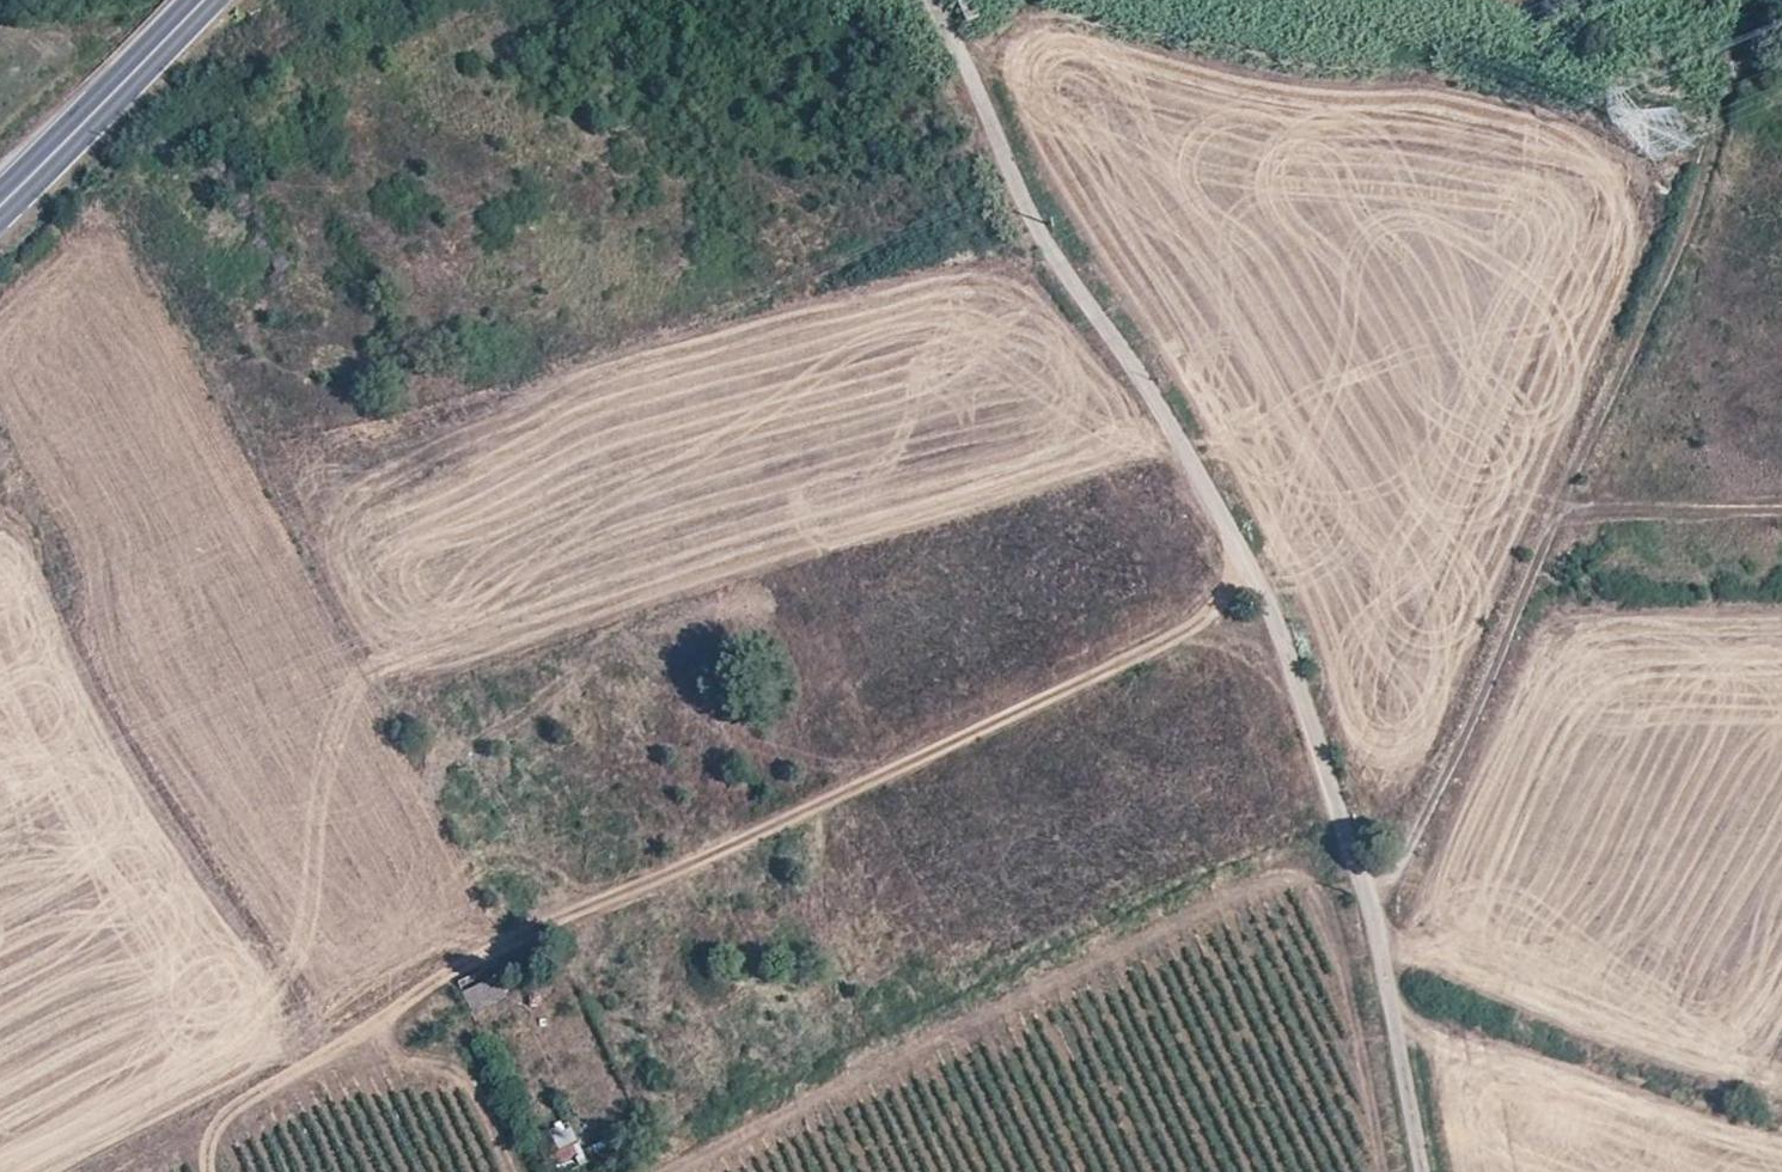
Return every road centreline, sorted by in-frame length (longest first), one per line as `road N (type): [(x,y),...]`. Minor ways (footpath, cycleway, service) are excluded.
road 1 (track): [(219,1171),(210,1139),(263,1087),(536,931),(1259,588)]
road 2 (unclassified): [(932,0),(1049,244),(1137,371),(1259,588),(1368,900)]
road 3 (track): [(1755,0),(1692,214),(1474,709),(1397,863),(1368,900)]
road 4 (primary): [(202,0),(0,203)]
road 5 (unclassified): [(1427,1171),(1368,900)]

